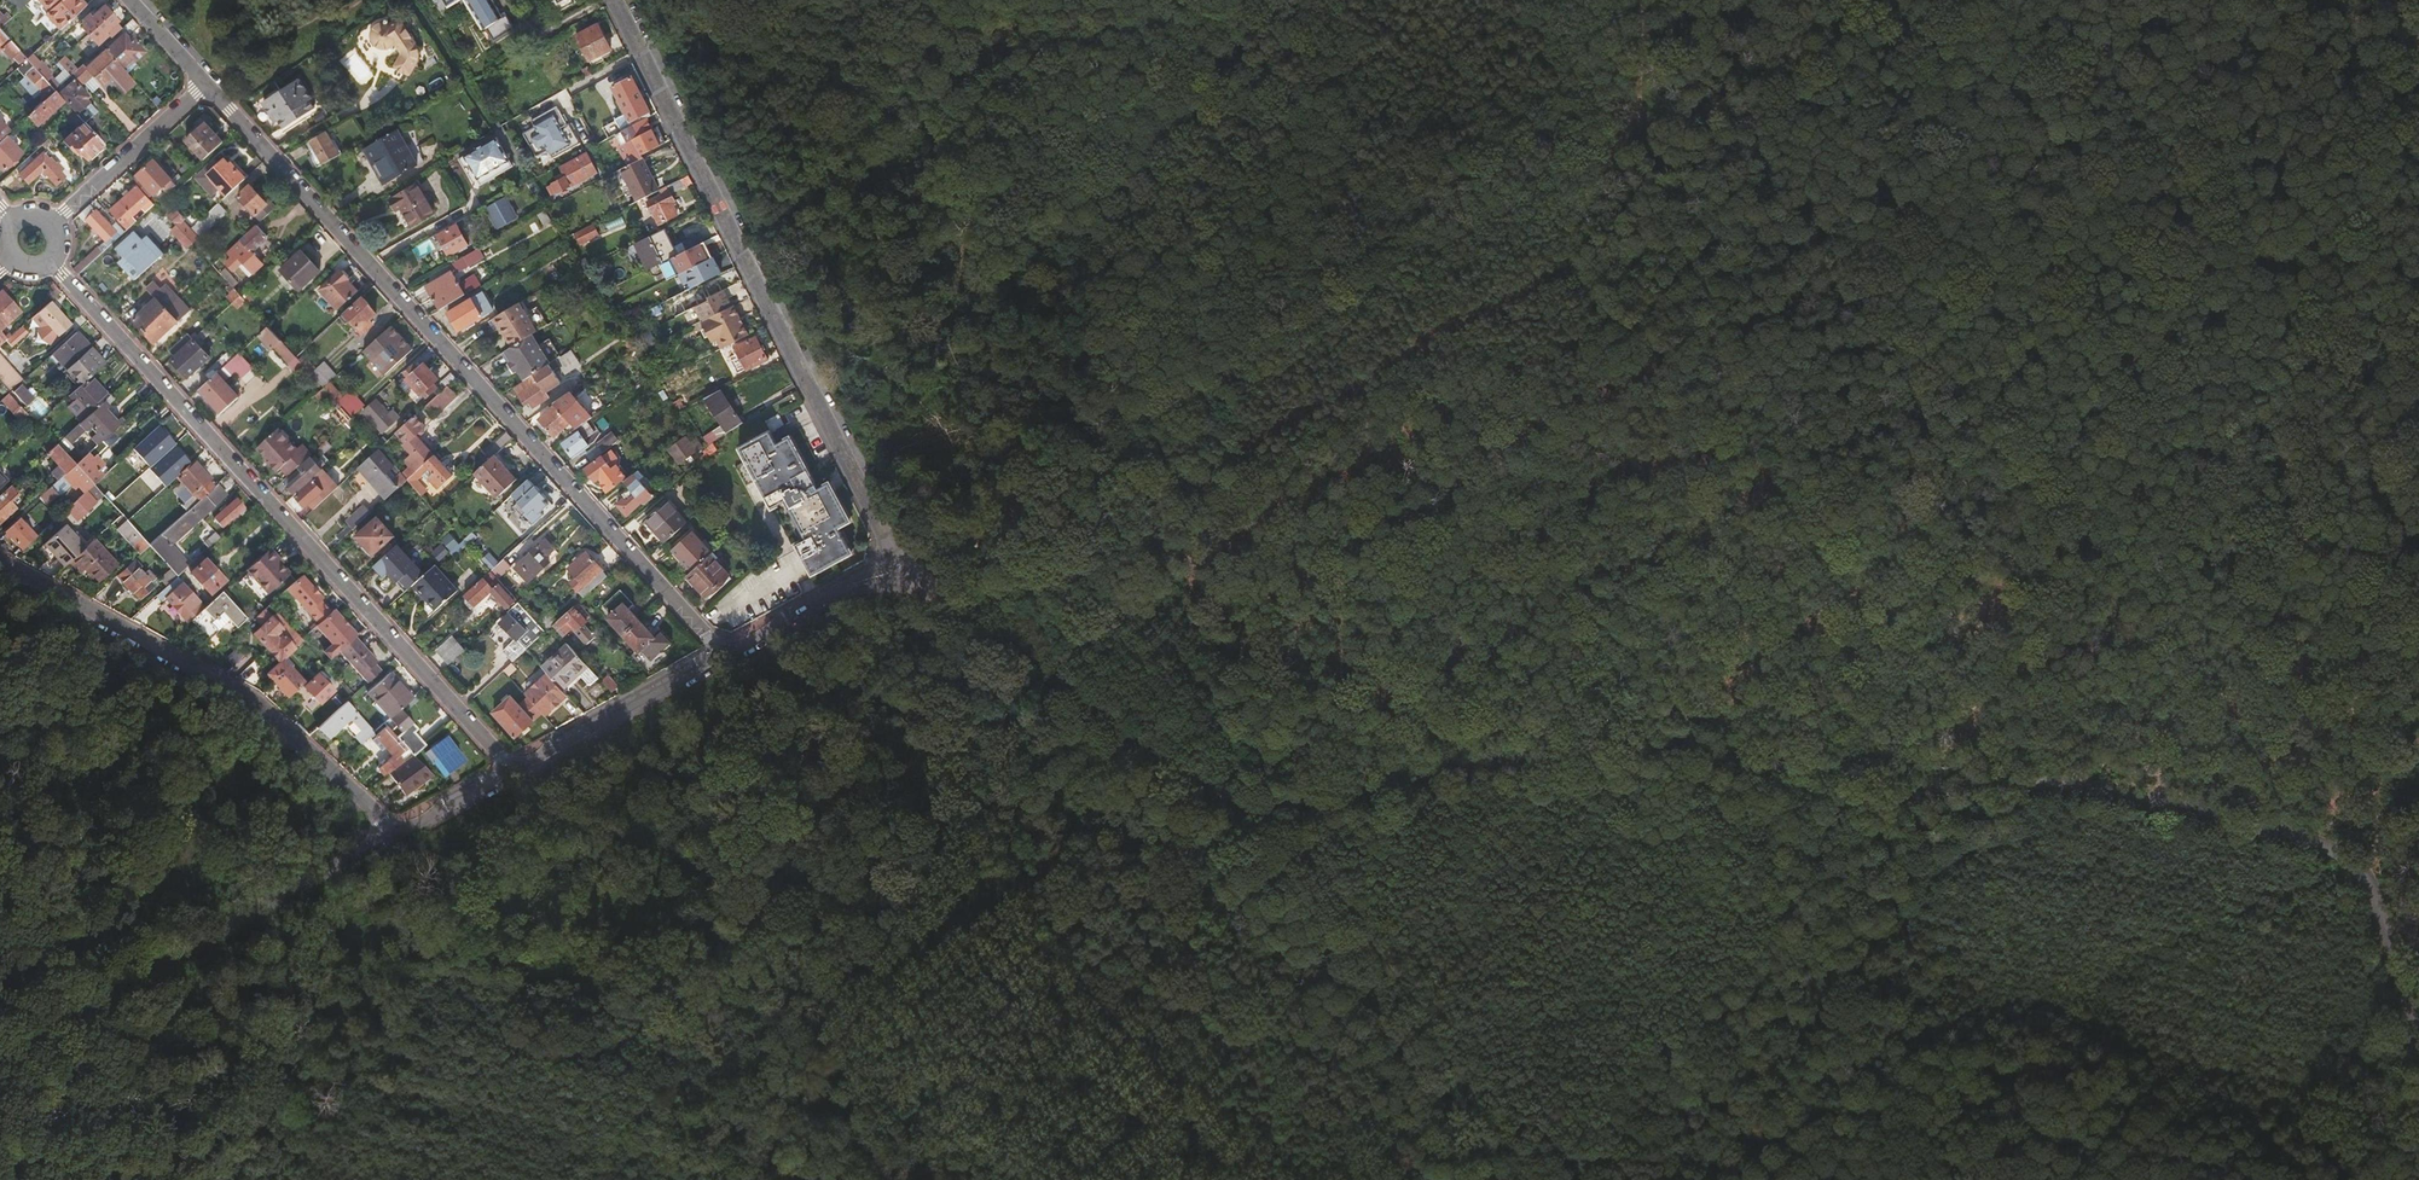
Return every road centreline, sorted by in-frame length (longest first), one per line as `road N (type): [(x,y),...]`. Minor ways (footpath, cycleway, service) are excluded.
road 1 (track): [(951,598),(1245,809),(1557,744),(1655,735),(1815,792),(1858,797),(2022,777),(2186,806),(2320,841),(2358,861),(2378,890),(2418,1042)]
road 2 (track): [(1630,0),(1633,104),(1620,153),(1586,199),(1572,260),(1580,286),(1699,391),(1780,486),(1849,540),(1915,574),(2144,609),(2278,671),(2418,752)]
road 3 (track): [(1931,0),(1620,153),(1114,441),(891,557)]
road 4 (unclassified): [(718,651),(206,85)]
road 5 (unclassified): [(50,261),(506,767)]
road 6 (track): [(982,620),(933,687),(930,746),(719,951),(698,1020),(690,1179)]
road 7 (unclassified): [(616,0),(891,557)]
road 8 (unclassified): [(0,558),(247,697),(389,833)]
road 9 (track): [(1245,809),(1501,1179)]
road 10 (residential): [(0,1053),(389,833)]
road 11 (residential): [(506,767),(718,651)]
road 12 (unclassified): [(50,222),(206,85)]
road 13 (residential): [(718,651),(891,557)]
road 14 (residential): [(389,833),(506,767)]

